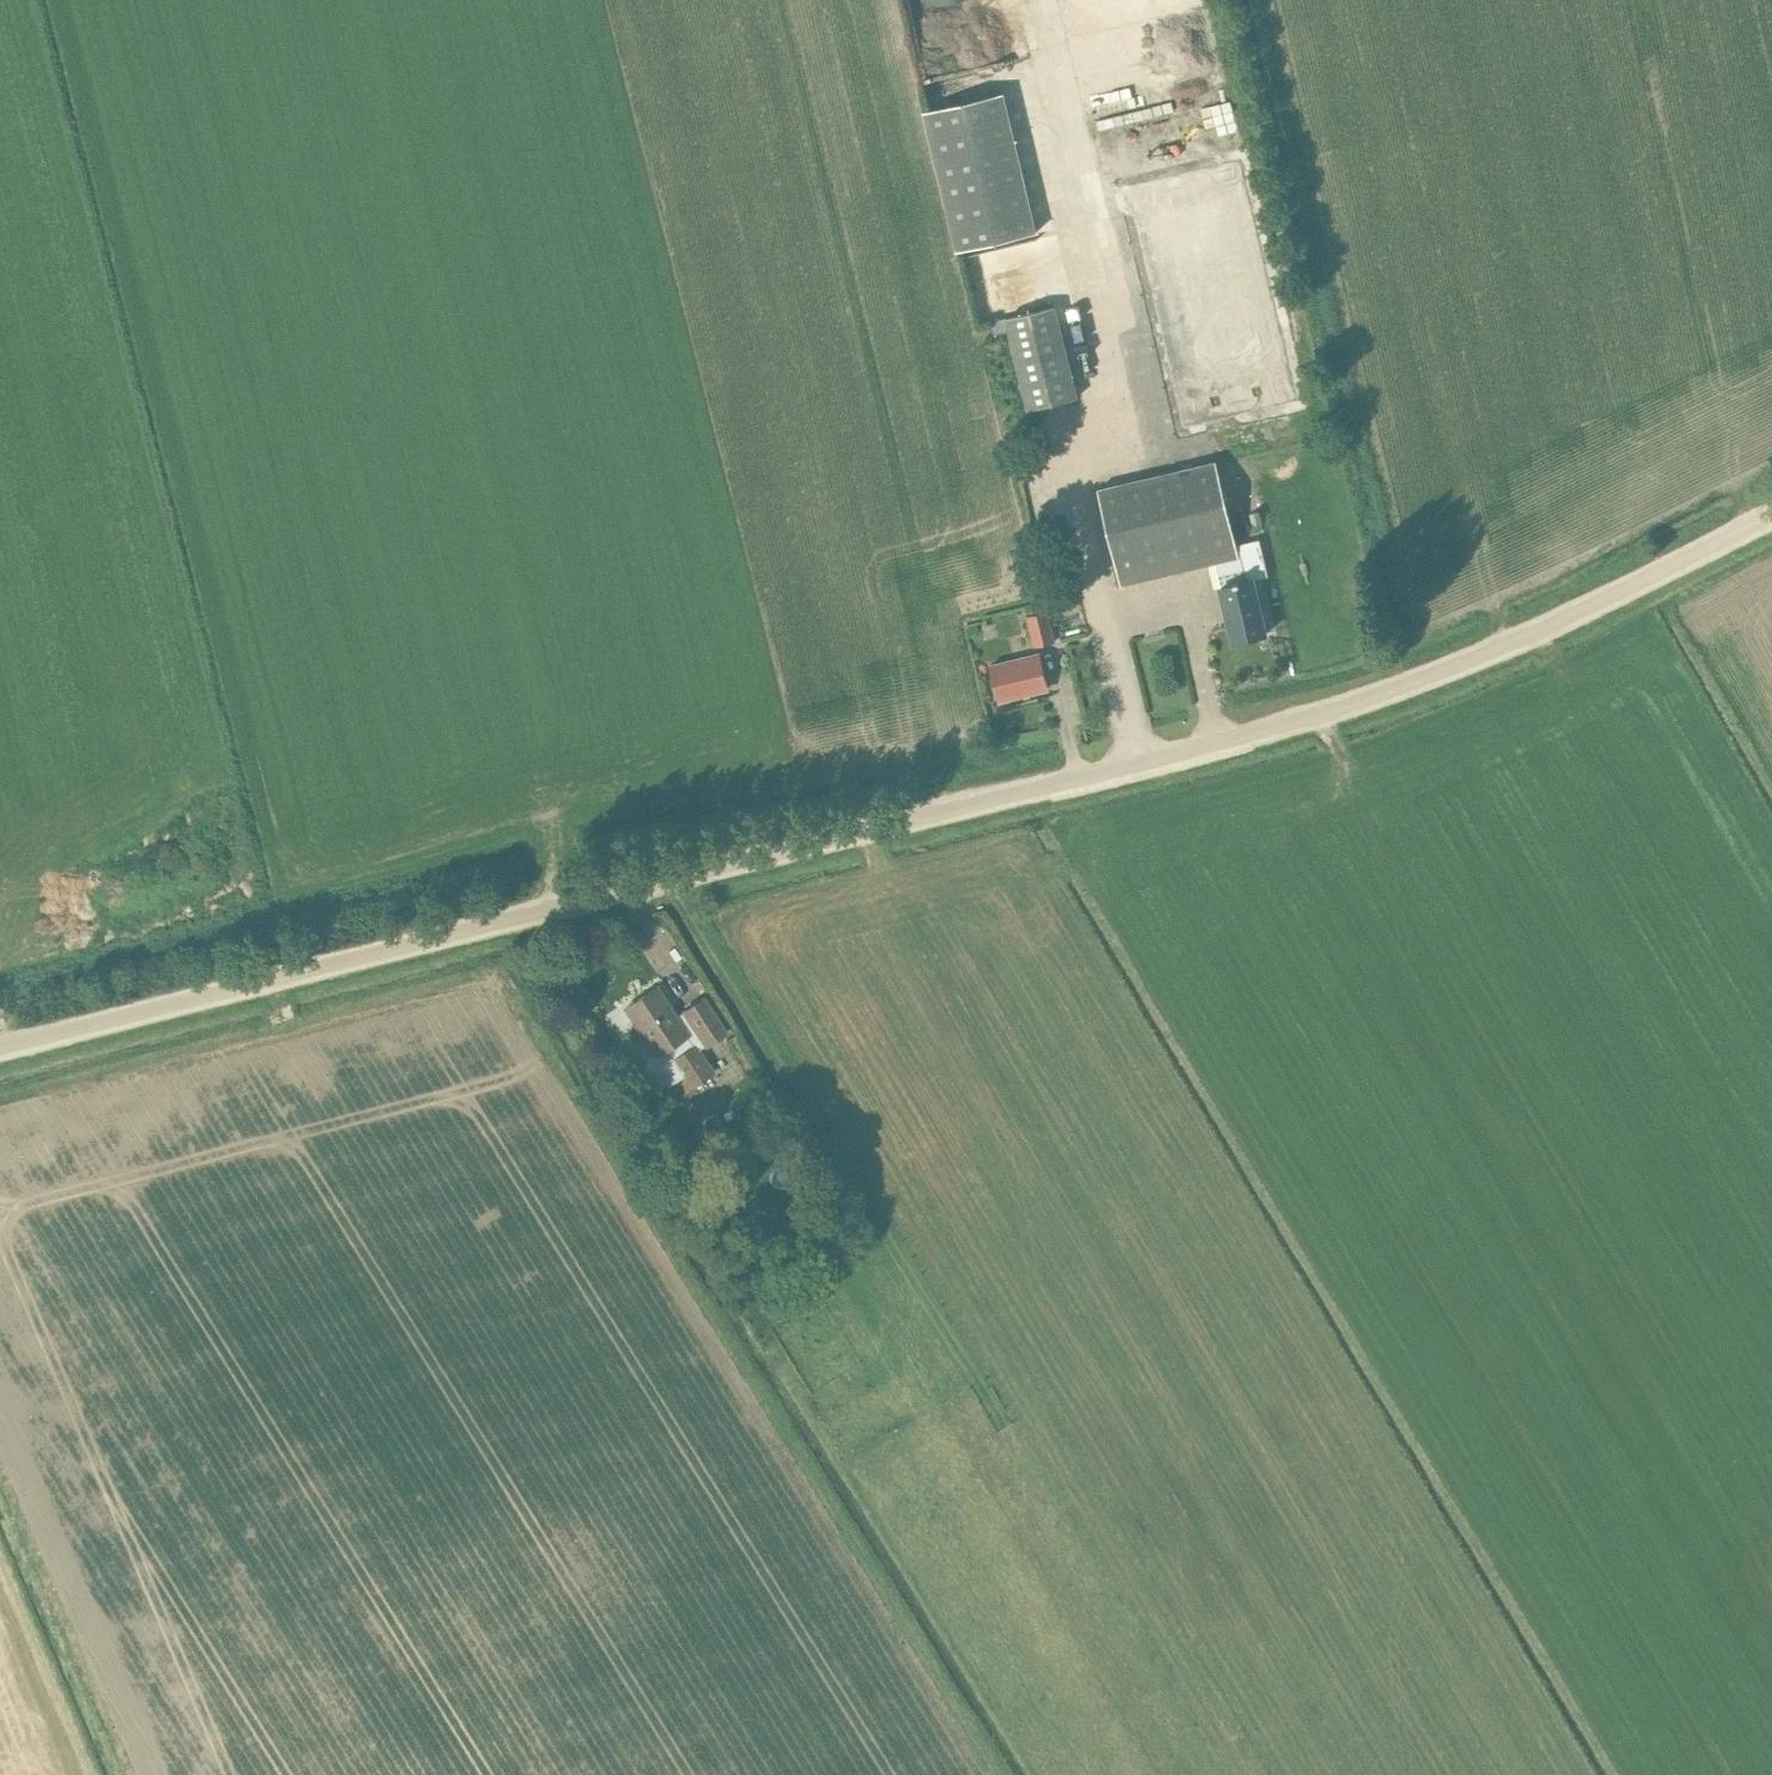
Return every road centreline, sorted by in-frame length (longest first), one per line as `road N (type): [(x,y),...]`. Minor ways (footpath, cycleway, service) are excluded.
road 1 (tertiary): [(0,1057),(1383,702),(1771,512)]

